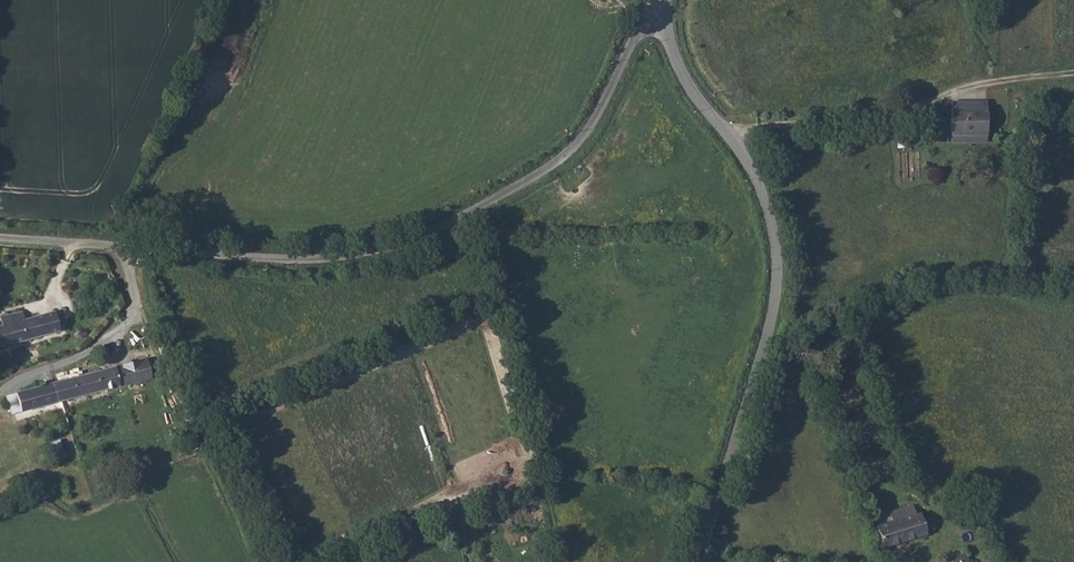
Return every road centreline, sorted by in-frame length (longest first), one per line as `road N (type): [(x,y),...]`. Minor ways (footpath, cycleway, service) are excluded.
road 1 (unclassified): [(657,0),(589,134),(542,174),(463,219),(361,257),(314,262),(126,252)]
road 2 (unclassified): [(699,561),(770,332),(776,254),(751,170),(679,67),(665,0)]
road 3 (track): [(734,140),(767,126),(883,117),(1028,82)]
road 4 (residential): [(126,252),(137,309),(117,333),(0,396)]
road 5 (unclassified): [(126,252),(0,238)]

